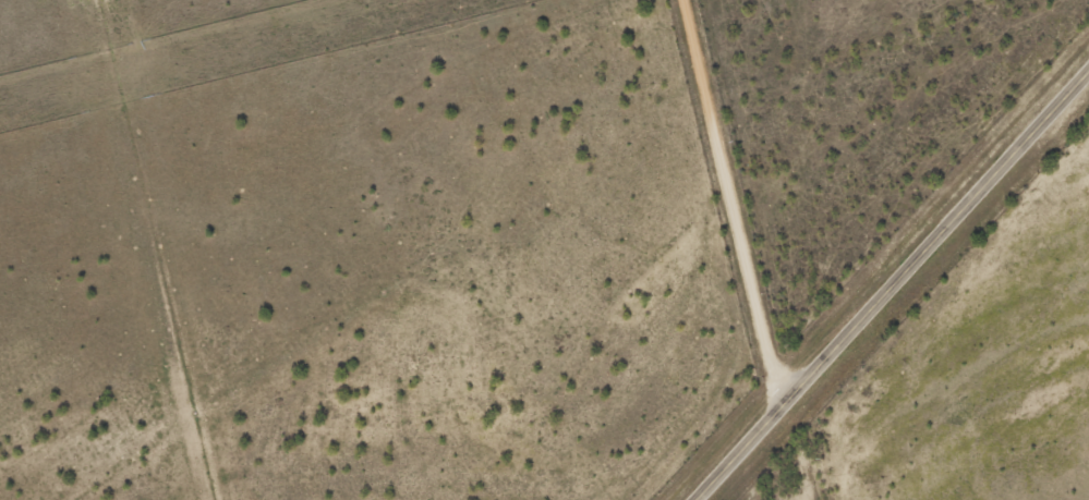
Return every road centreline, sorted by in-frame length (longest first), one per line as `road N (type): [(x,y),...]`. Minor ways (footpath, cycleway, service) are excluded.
road 1 (secondary): [(1088,76),(700,499)]
road 2 (residential): [(778,415),(684,0)]

